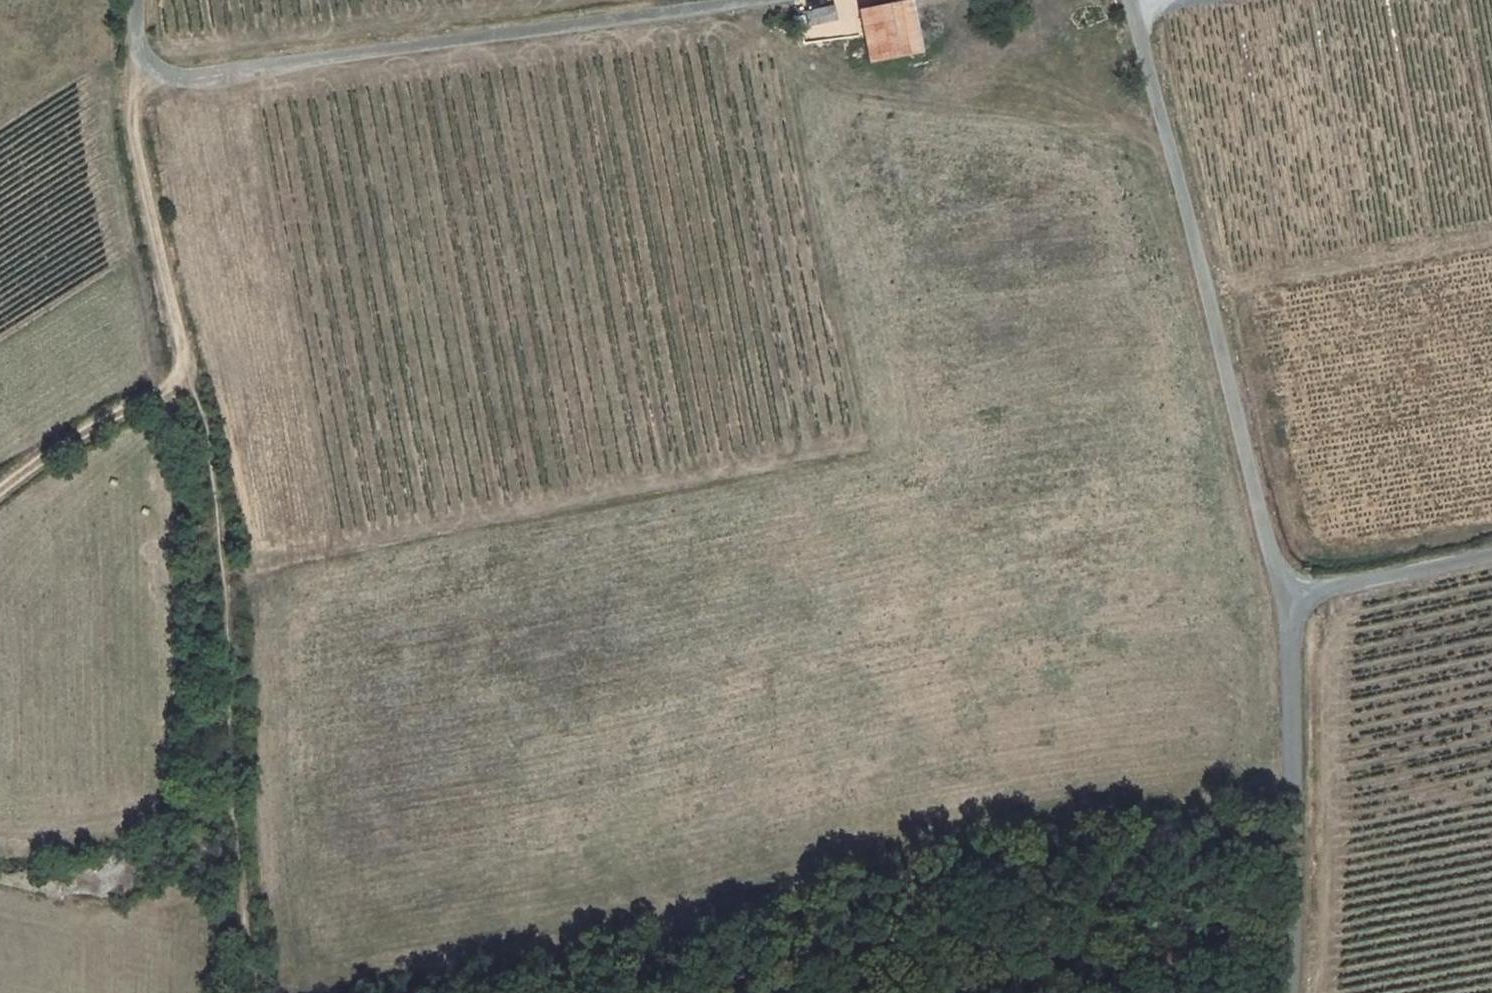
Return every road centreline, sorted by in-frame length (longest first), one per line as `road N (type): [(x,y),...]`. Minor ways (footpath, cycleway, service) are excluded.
road 1 (track): [(1287,992),(1287,597),(1197,289),(1128,0)]
road 2 (track): [(783,0),(259,71),(140,76),(145,0)]
road 3 (track): [(178,390),(0,501)]
road 4 (unclassified): [(1491,554),(1287,597)]

